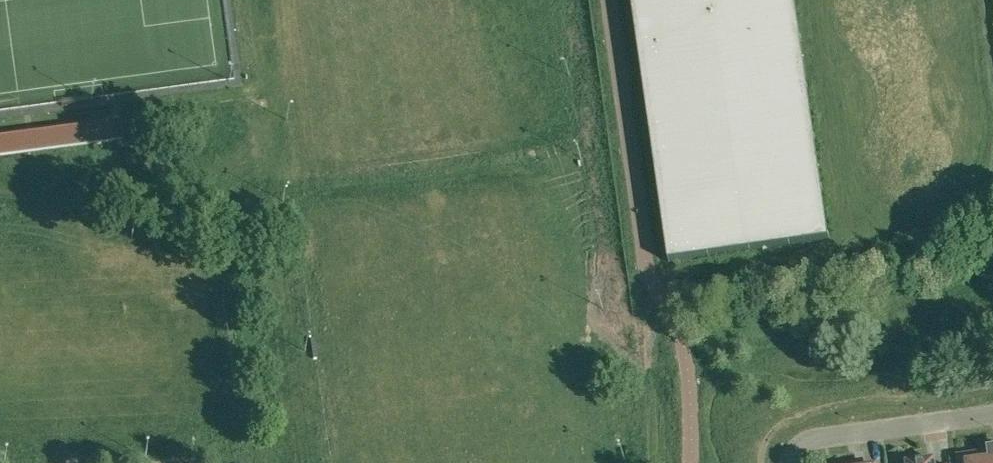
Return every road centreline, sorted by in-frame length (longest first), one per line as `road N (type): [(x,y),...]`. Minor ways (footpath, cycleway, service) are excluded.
road 1 (residential): [(992,414),(818,438),(792,462)]

